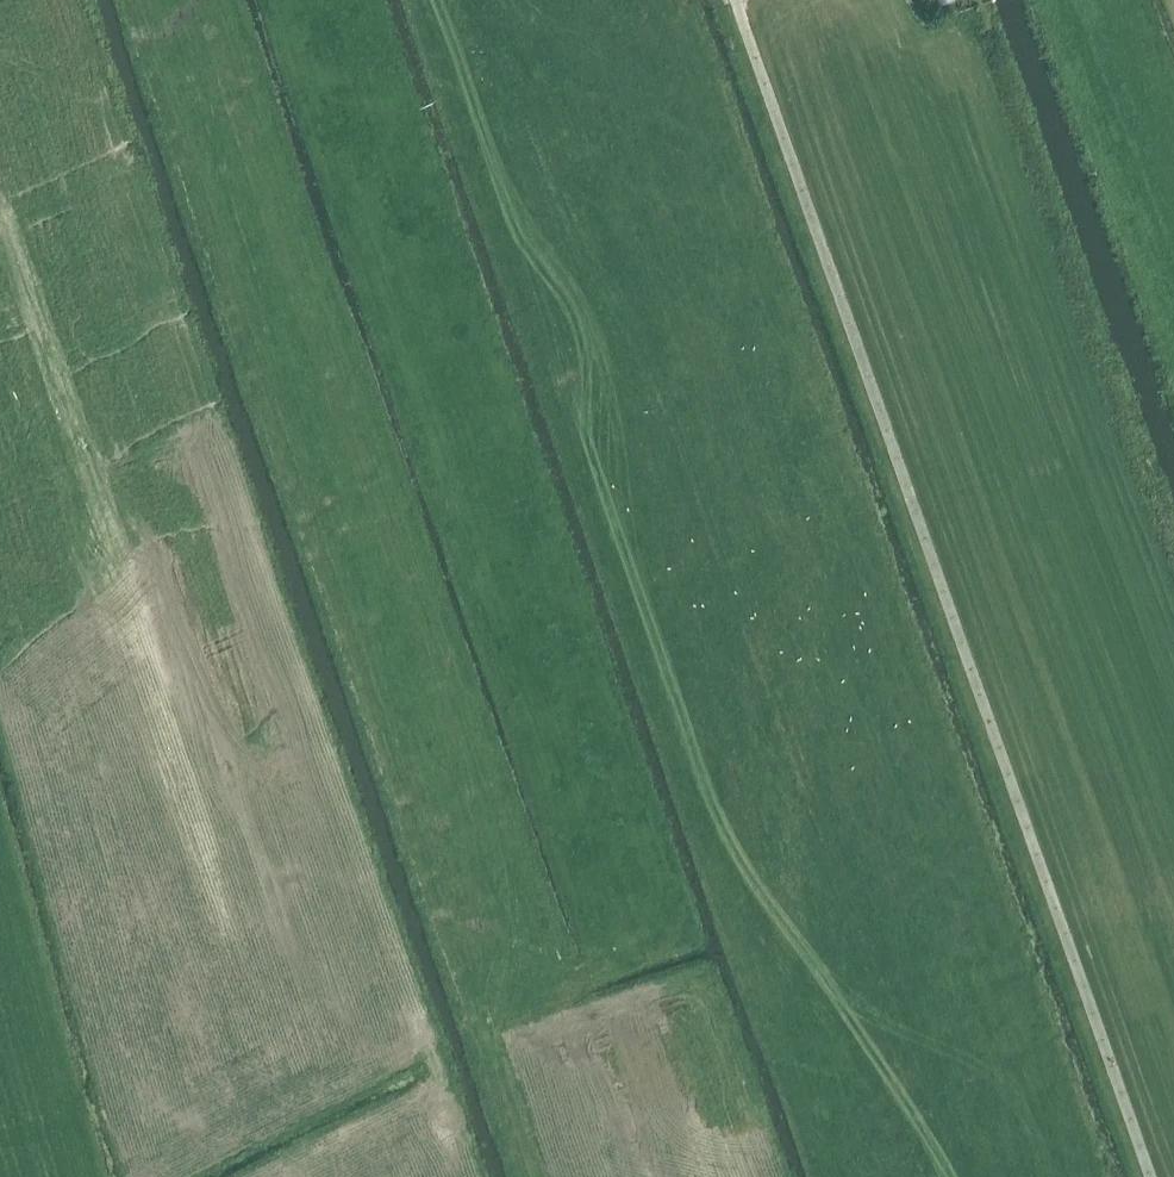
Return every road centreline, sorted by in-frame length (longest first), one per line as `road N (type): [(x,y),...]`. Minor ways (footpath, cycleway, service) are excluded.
road 1 (track): [(1153,1176),(736,0)]

